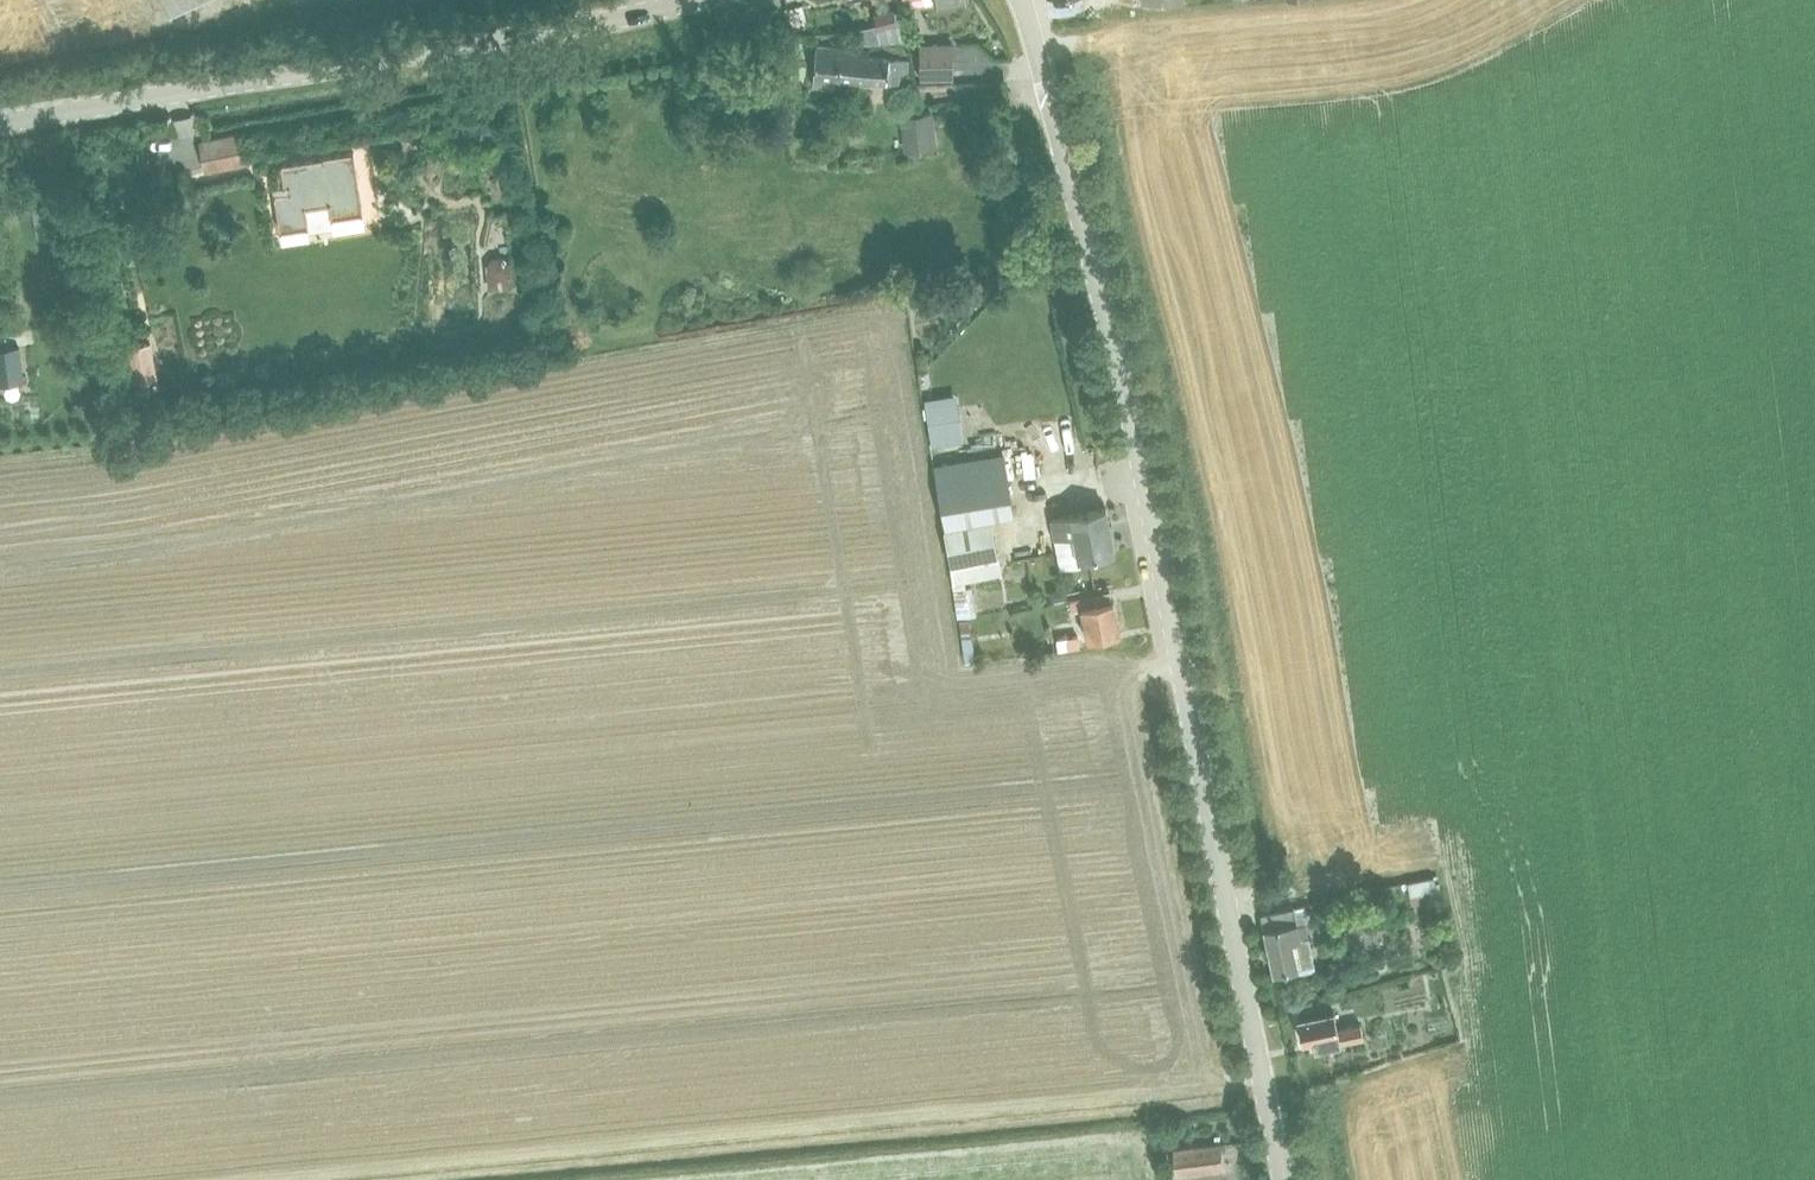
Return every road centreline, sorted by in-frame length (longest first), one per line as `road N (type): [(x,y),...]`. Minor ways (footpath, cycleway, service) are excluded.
road 1 (tertiary): [(1288,1179),(1091,249),(1017,0)]
road 2 (tertiary): [(0,122),(623,18),(692,0)]

